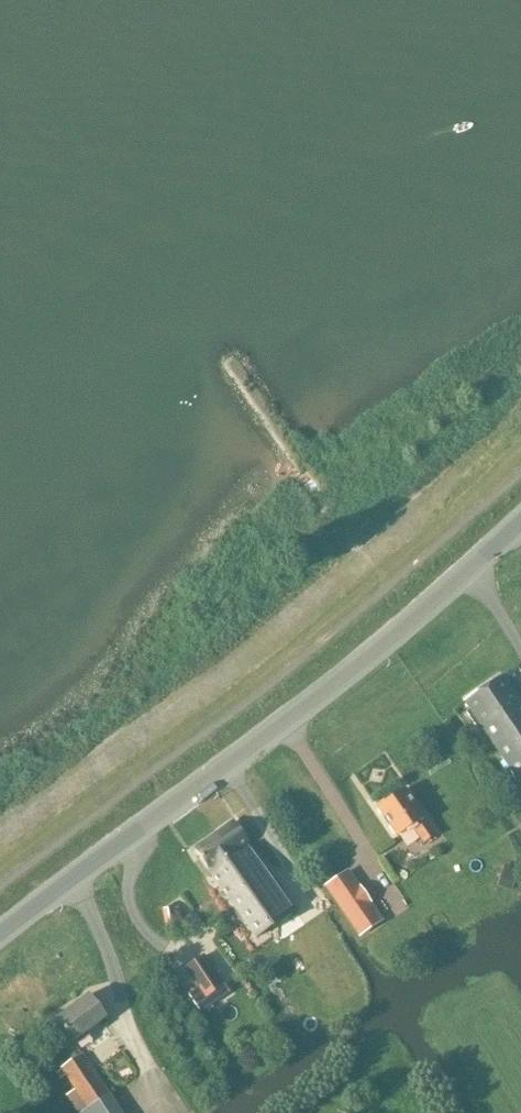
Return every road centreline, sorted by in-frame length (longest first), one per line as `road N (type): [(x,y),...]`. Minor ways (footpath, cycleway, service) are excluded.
road 1 (tertiary): [(0,939),(285,727),(520,524)]

